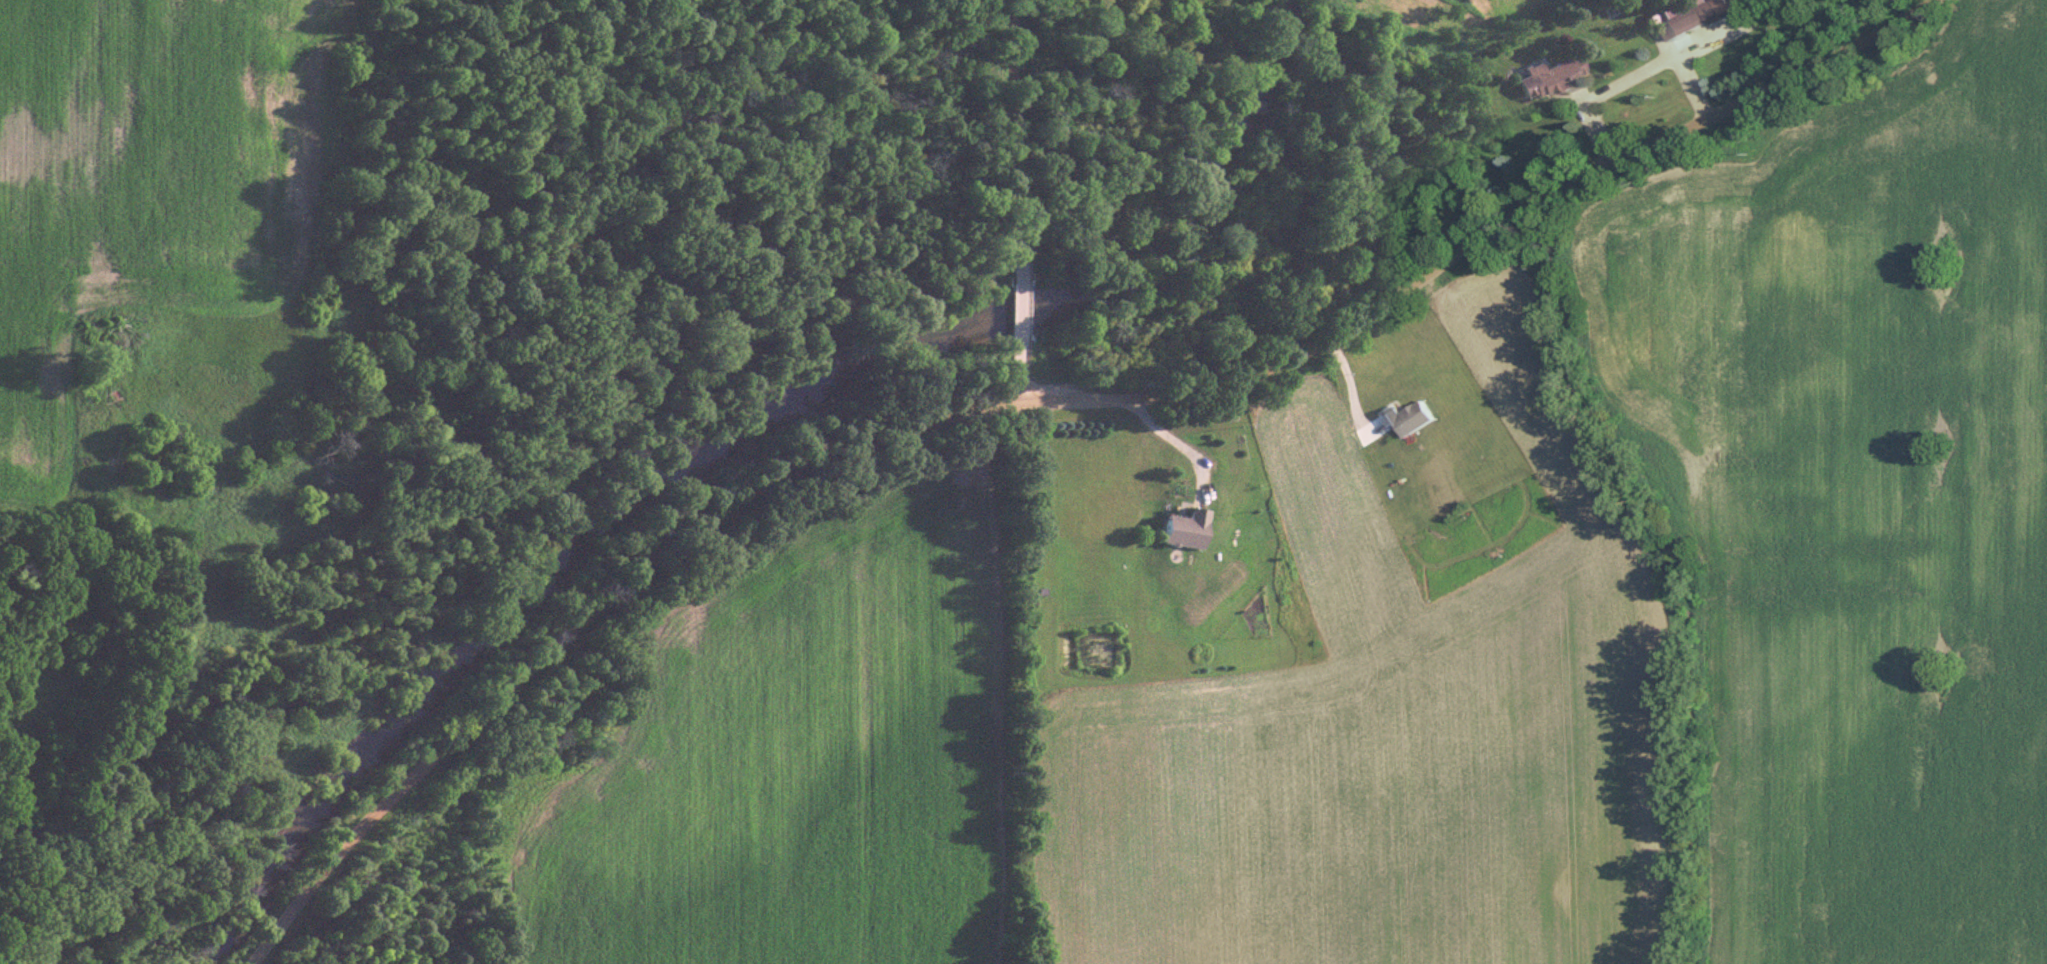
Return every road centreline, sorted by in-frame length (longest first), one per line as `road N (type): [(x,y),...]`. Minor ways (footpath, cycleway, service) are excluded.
road 1 (residential): [(1929,0),(1518,216),(1326,339),(1247,379),(1171,396),(942,417),(851,442),(749,491),(489,707),(322,866),(253,963)]
road 2 (residential): [(1017,405),(1005,239),(1011,0)]

